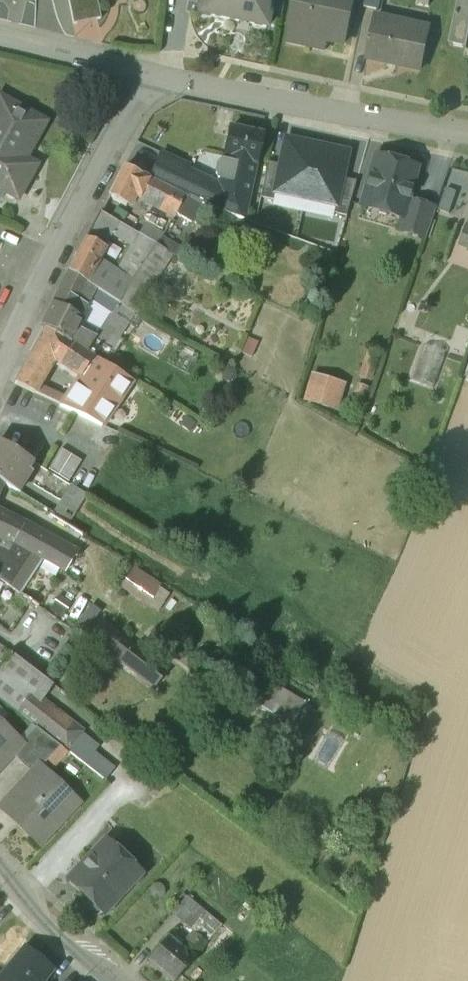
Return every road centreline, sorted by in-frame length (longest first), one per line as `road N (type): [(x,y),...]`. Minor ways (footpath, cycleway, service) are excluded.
road 1 (residential): [(0,367),(156,72)]
road 2 (residential): [(467,135),(156,72)]
road 3 (tertiary): [(114,980),(61,944),(0,866)]
road 4 (residential): [(156,72),(0,36)]

